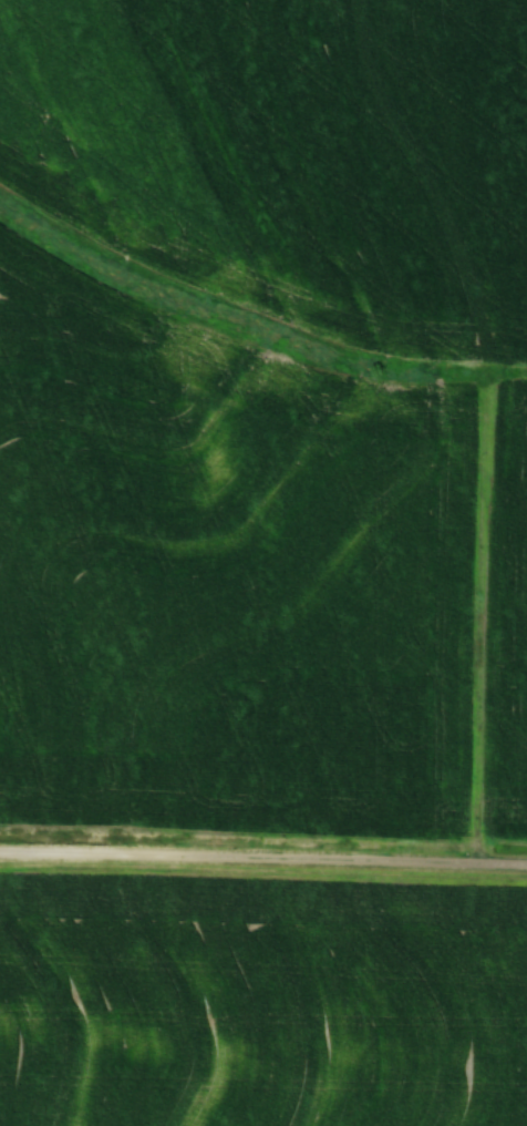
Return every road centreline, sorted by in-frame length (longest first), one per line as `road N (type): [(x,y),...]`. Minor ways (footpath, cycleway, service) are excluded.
road 1 (residential): [(0,857),(526,870)]

